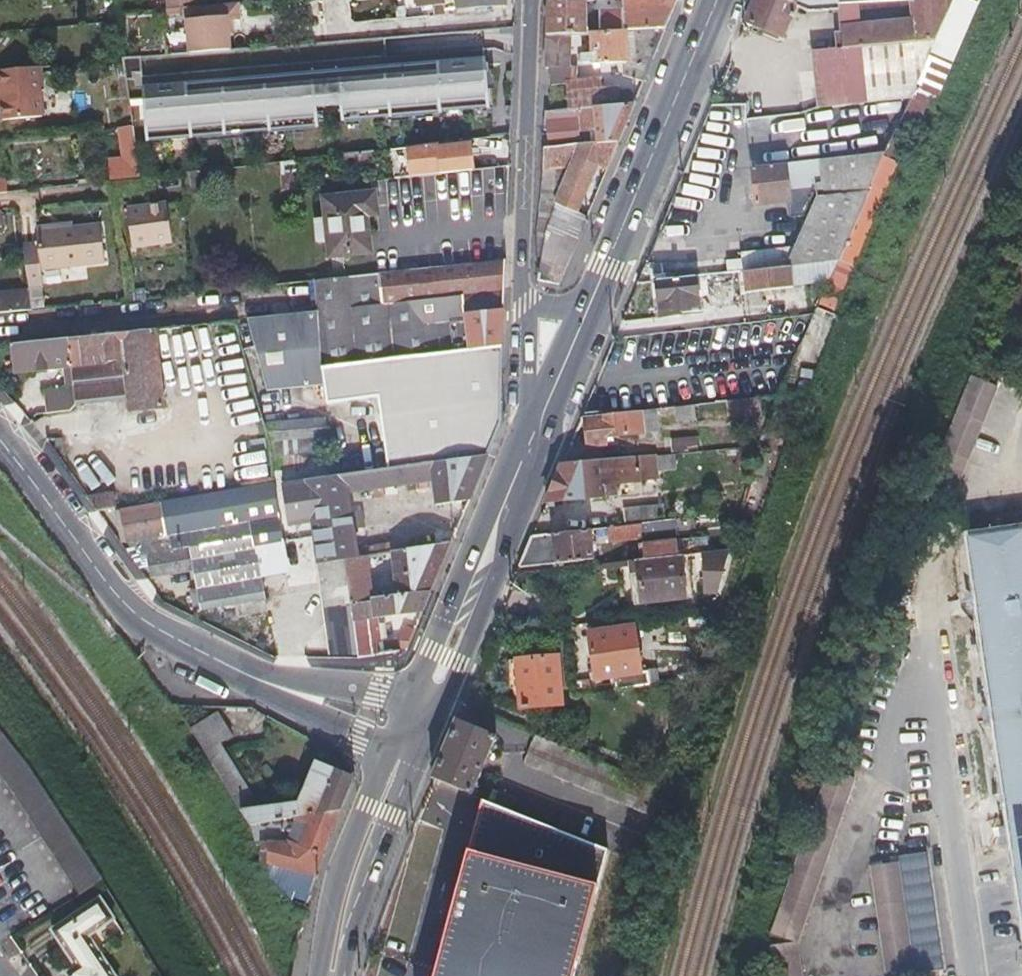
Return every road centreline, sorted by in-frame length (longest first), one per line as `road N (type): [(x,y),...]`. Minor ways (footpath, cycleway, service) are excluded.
road 1 (secondary): [(0,444),(126,608),(159,633),(274,686),(415,732)]
road 2 (residential): [(967,975),(916,653)]
road 3 (secondary): [(415,732),(530,445)]
road 4 (tertiary): [(522,302),(532,0)]
road 5 (secondary): [(601,277),(717,0)]
road 6 (secondary): [(327,975),(341,906),(415,732)]
road 7 (secondary): [(530,445),(601,277)]
road 8 (tertiary): [(530,445),(522,302)]

